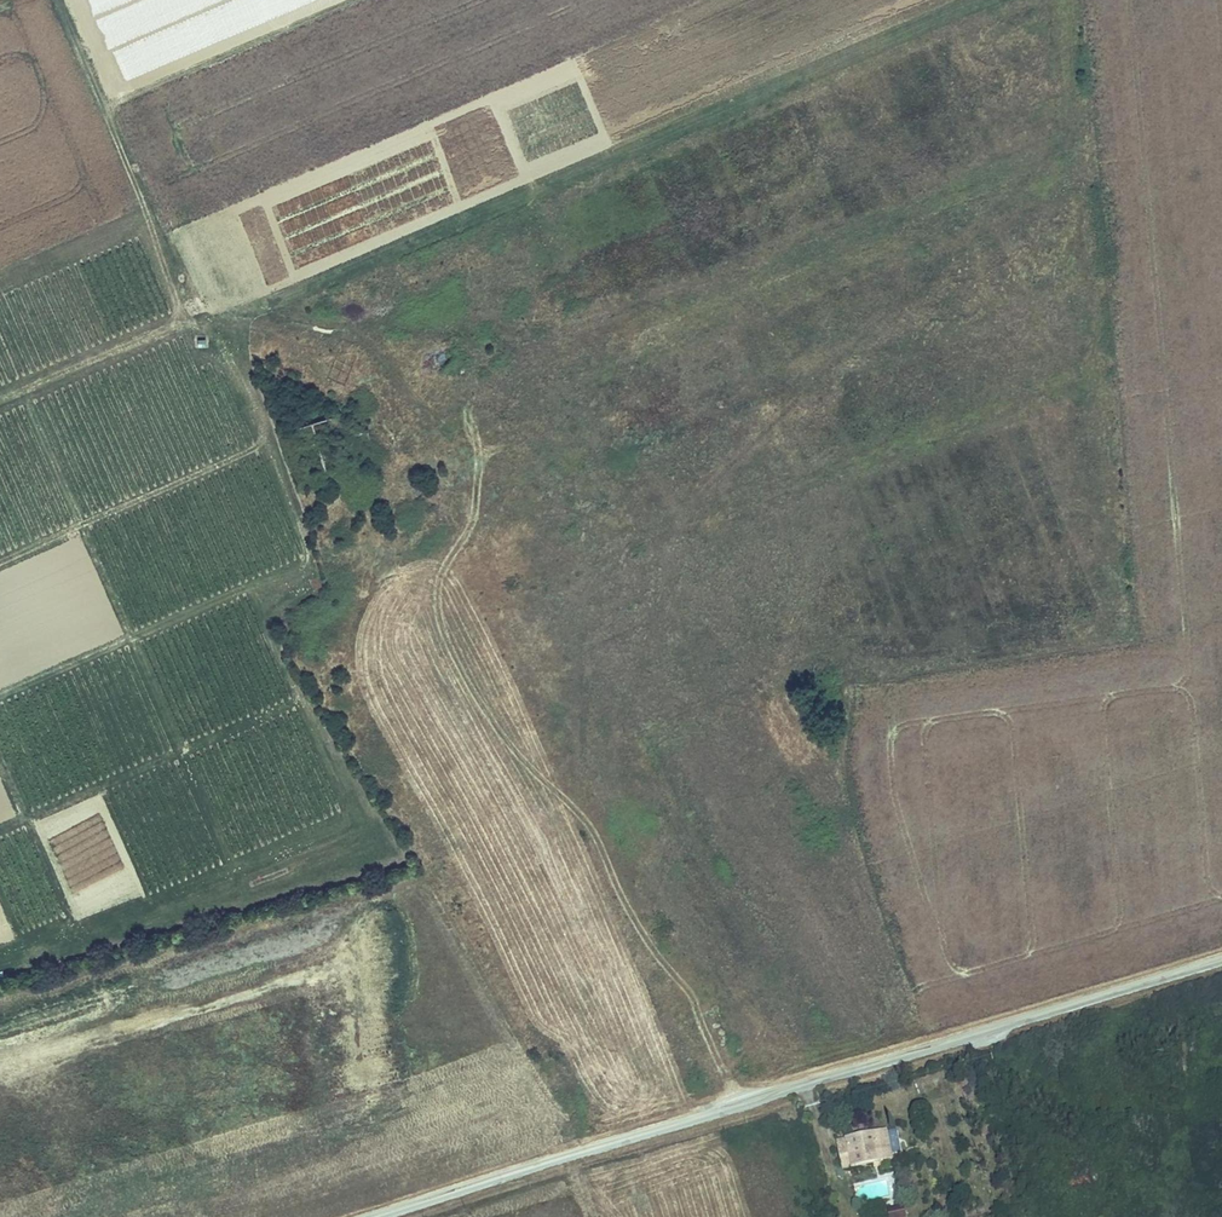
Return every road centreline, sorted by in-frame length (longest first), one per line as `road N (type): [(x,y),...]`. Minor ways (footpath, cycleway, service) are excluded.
road 1 (unclassified): [(371,1216),(1221,959)]

